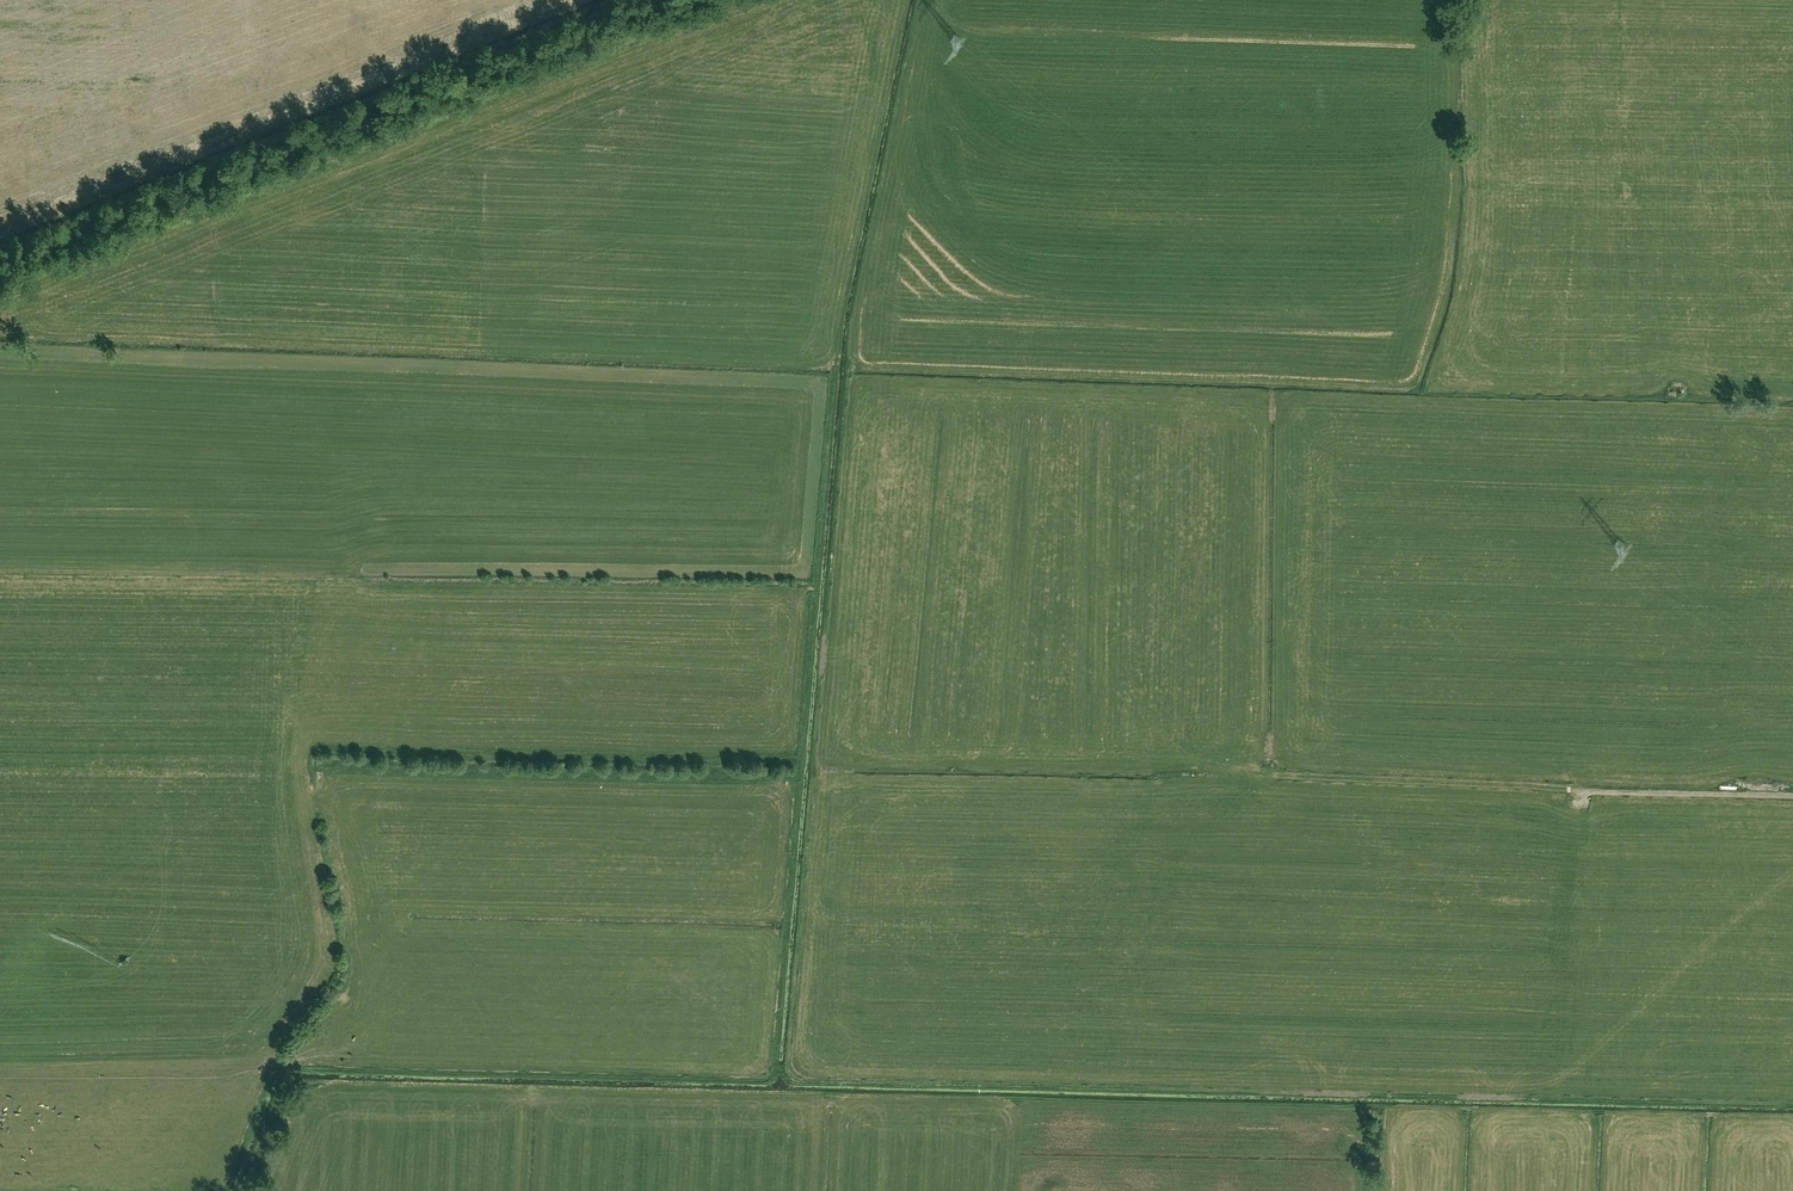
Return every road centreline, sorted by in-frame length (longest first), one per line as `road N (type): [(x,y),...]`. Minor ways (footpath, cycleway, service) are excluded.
road 1 (track): [(649,0),(0,260)]

